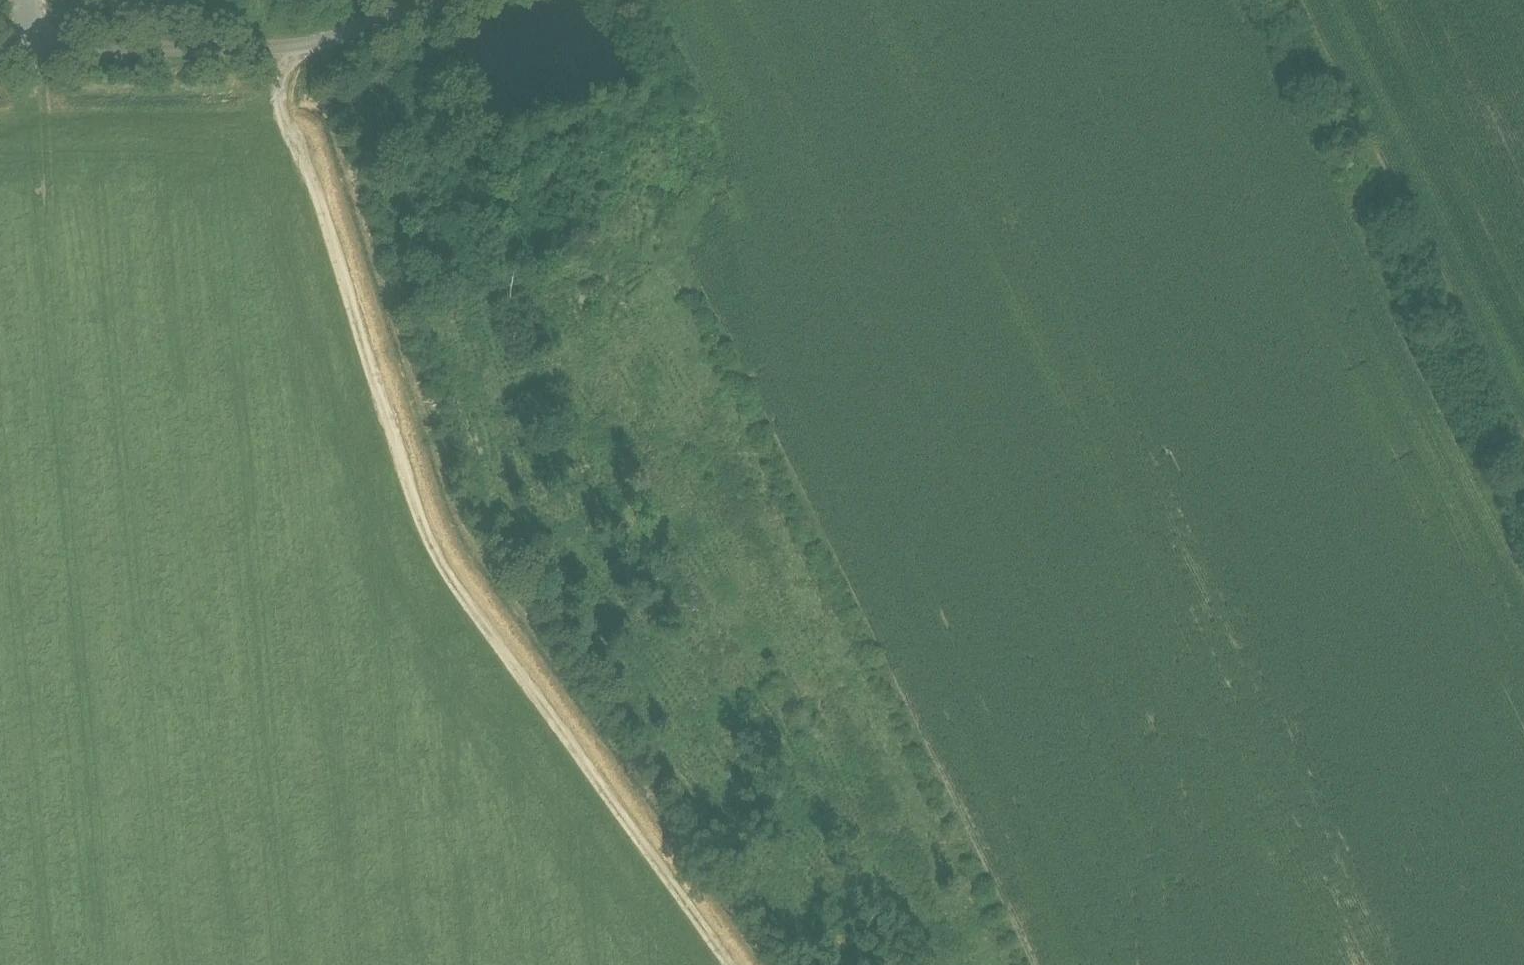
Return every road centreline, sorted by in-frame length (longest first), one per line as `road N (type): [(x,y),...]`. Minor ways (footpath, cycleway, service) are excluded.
road 1 (track): [(303,56),(283,78),(280,110),(420,527),(446,577),(723,964)]
road 2 (unclassified): [(0,51),(303,56),(423,0)]

